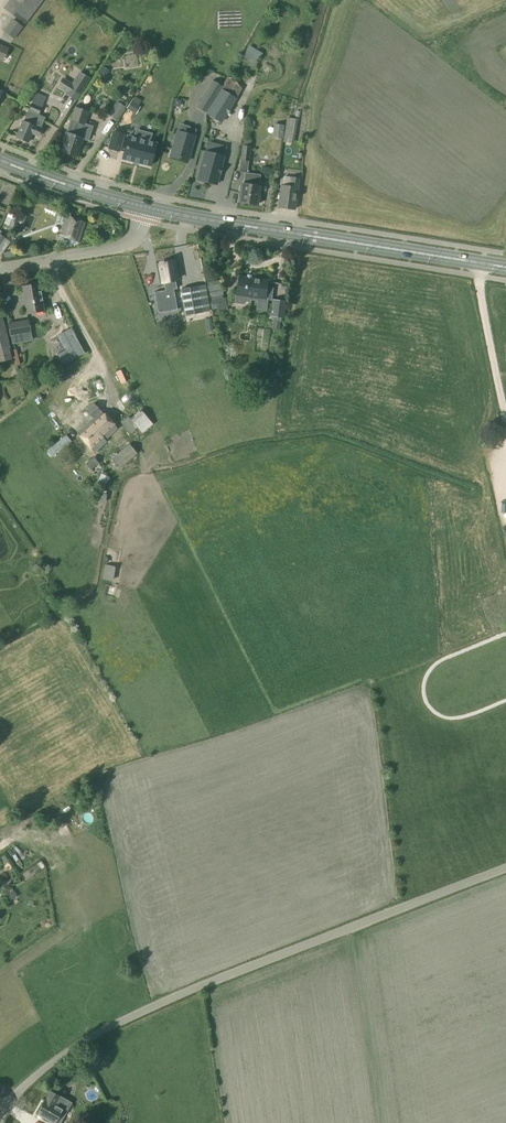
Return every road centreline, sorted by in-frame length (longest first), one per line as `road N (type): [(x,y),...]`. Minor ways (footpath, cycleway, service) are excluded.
road 1 (unclassified): [(0,1112),(42,1069),(121,1020),(505,868)]
road 2 (primary): [(505,269),(144,207)]
road 3 (residential): [(0,269),(123,245),(144,207)]
road 4 (primary): [(144,207),(0,161)]

